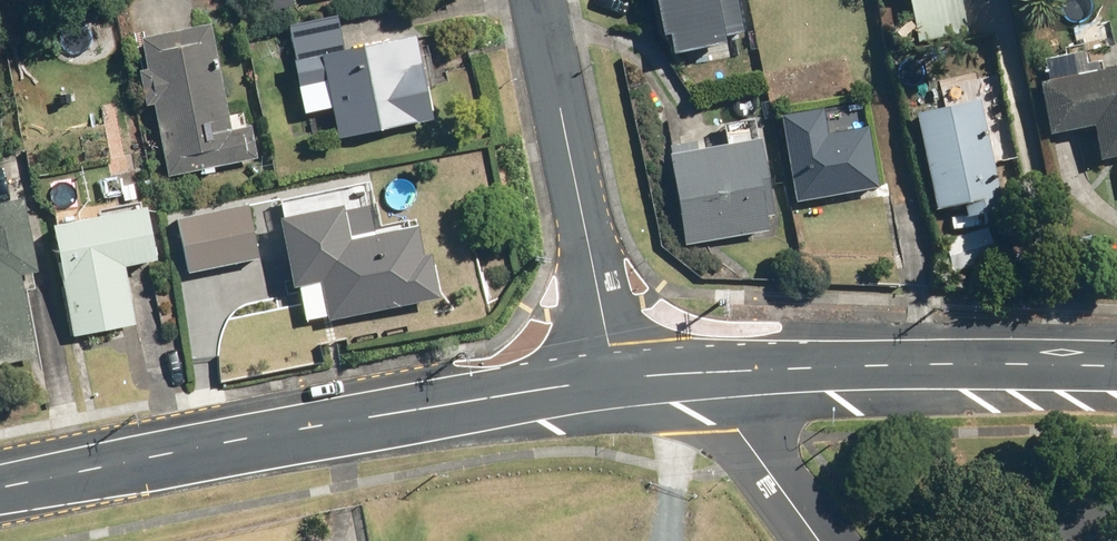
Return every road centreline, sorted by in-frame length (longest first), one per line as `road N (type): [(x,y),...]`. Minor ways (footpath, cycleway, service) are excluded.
road 1 (residential): [(0,490),(618,375)]
road 2 (residential): [(618,375),(851,362),(1116,365)]
road 3 (residential): [(542,0),(618,375)]

